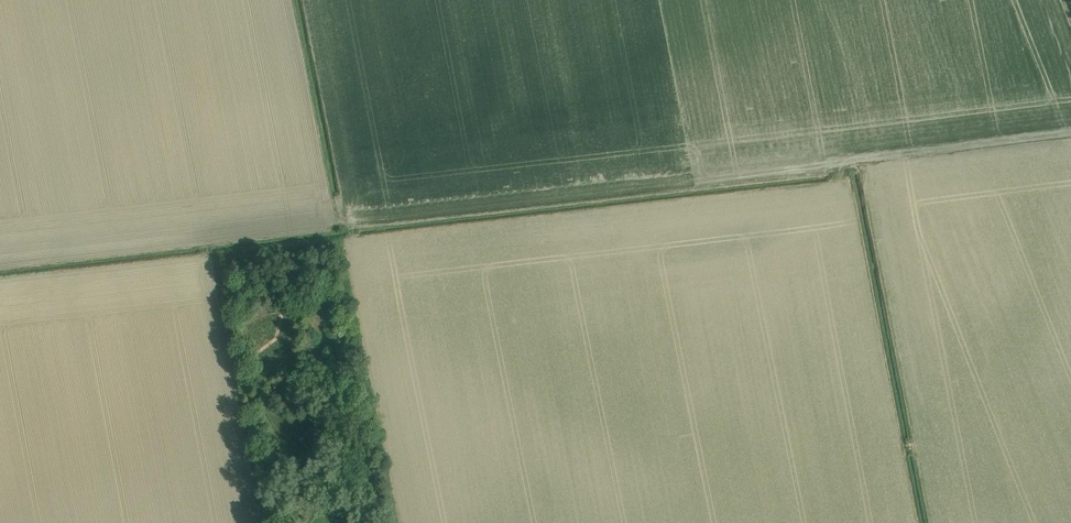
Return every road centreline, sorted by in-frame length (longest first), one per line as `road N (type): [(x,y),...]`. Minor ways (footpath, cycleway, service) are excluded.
road 1 (track): [(1070,132),(840,161)]

